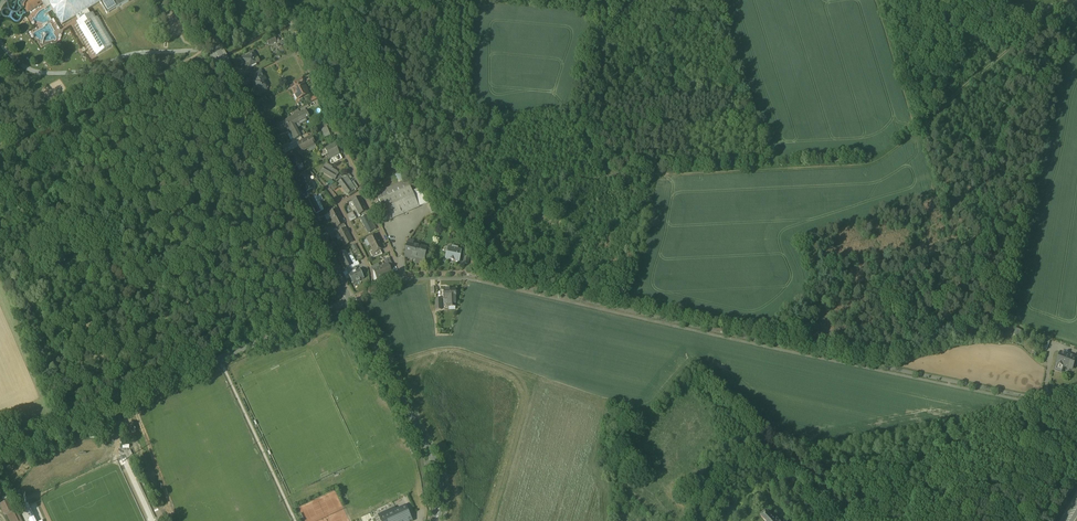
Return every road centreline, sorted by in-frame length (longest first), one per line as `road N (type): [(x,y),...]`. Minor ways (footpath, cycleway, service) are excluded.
road 1 (unclassified): [(0,464),(350,301)]
road 2 (tertiary): [(350,301),(187,0)]
road 3 (tertiary): [(441,489),(432,456),(350,301)]
road 4 (residential): [(363,192),(308,62)]

